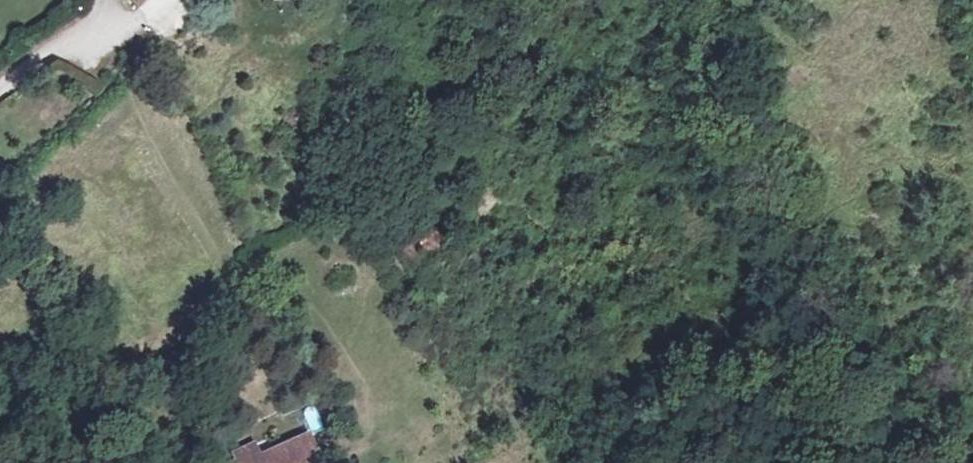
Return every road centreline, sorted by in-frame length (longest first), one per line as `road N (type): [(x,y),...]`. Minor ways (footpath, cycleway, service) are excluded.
road 1 (residential): [(0,88),(111,11)]

